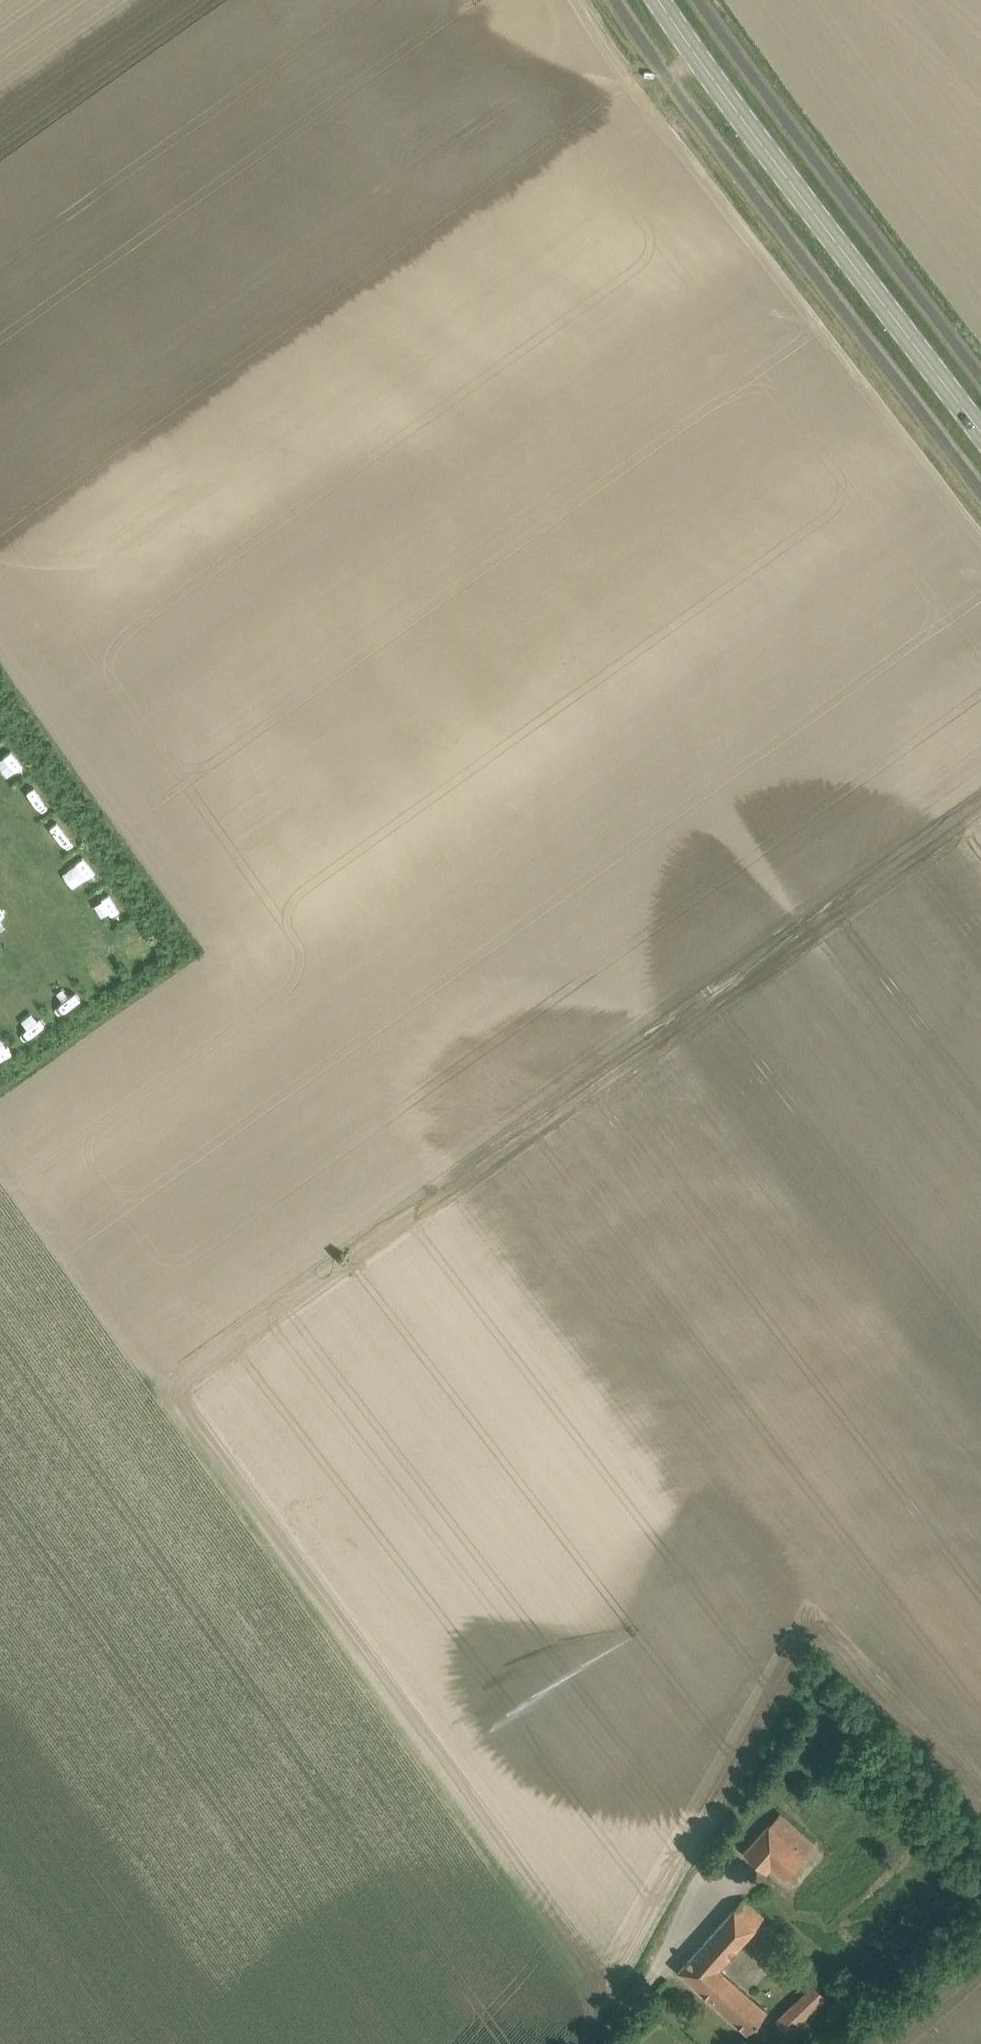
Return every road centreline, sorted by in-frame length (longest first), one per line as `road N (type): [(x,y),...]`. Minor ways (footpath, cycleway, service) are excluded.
road 1 (secondary): [(980,431),(659,0)]

